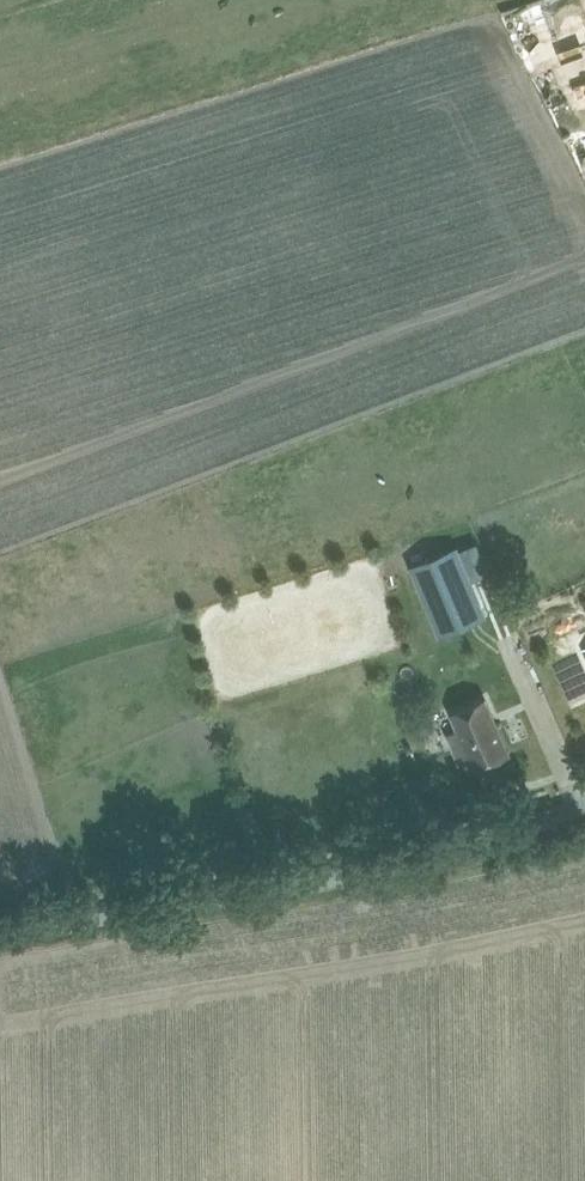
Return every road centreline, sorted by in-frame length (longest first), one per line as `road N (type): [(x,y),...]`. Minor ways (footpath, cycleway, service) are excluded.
road 1 (unclassified): [(0,931),(463,855),(584,802)]

